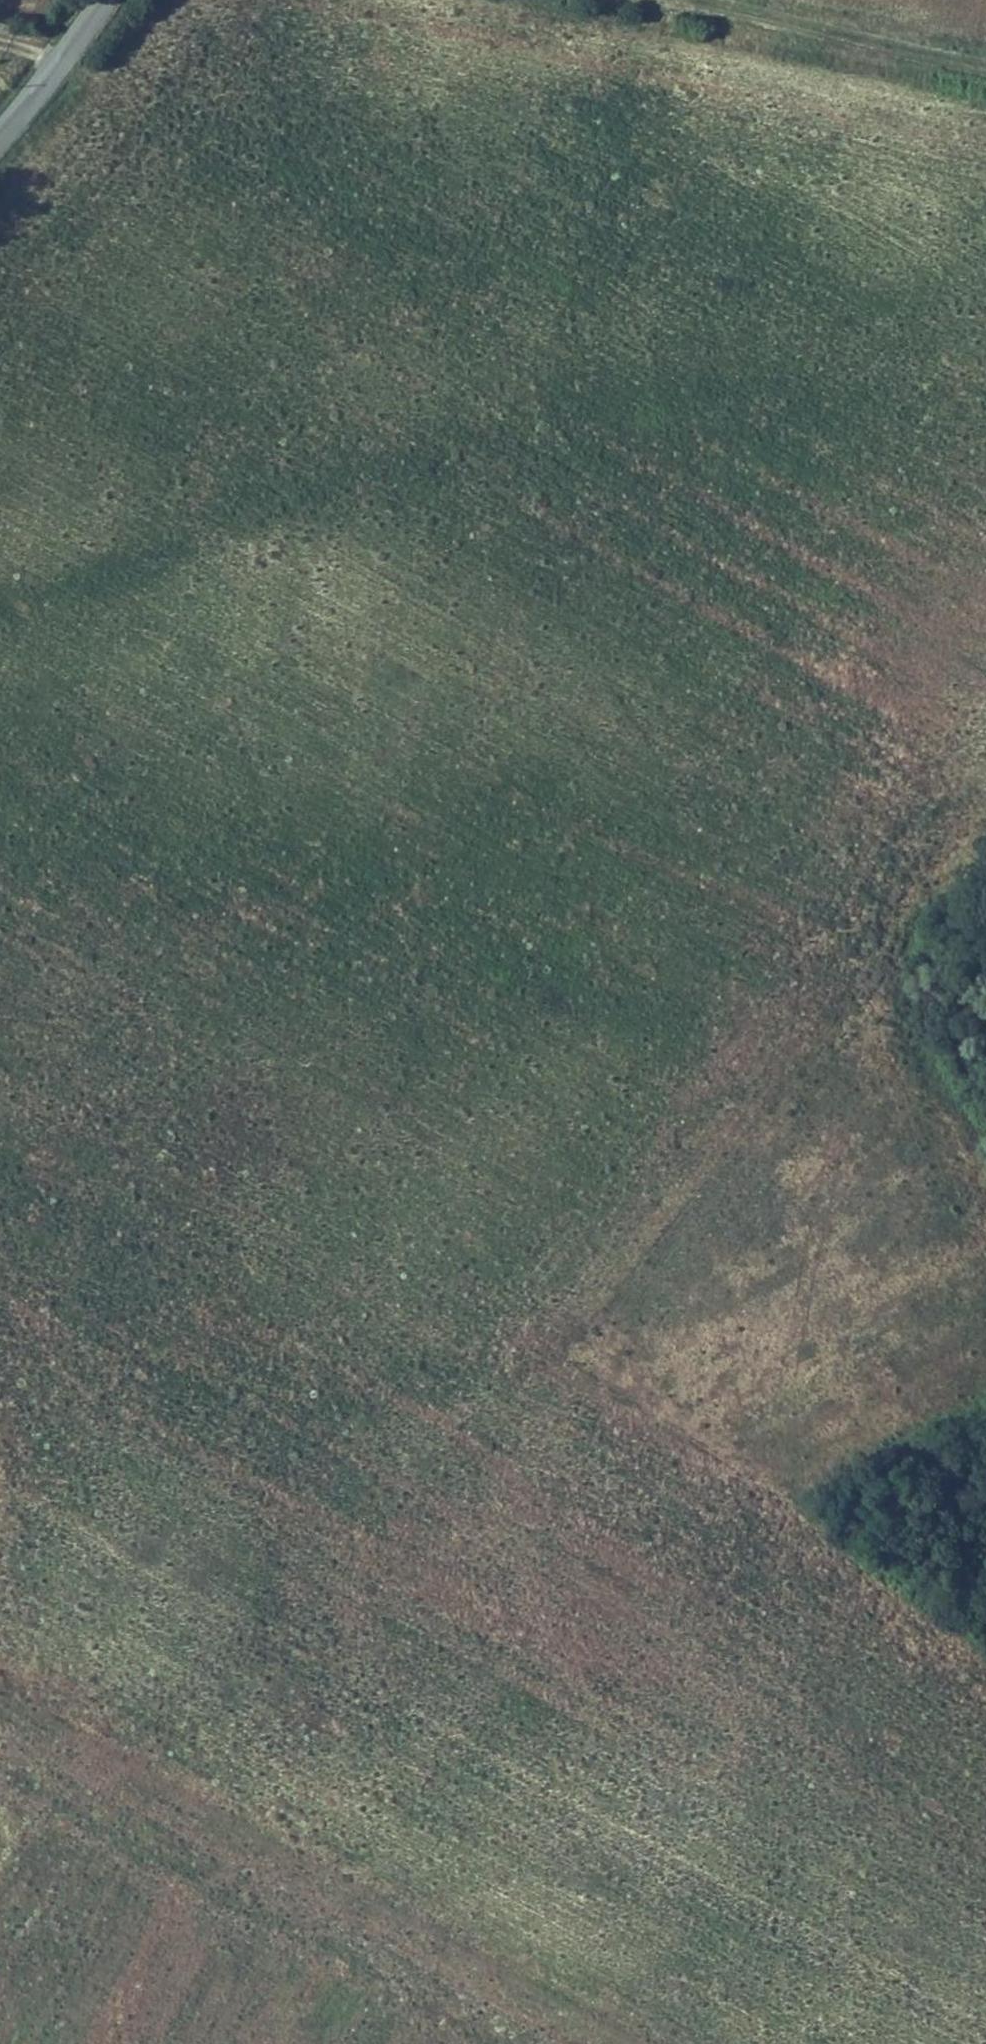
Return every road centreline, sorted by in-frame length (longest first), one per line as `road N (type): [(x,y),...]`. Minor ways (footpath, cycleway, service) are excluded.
road 1 (track): [(985,64),(658,0)]
road 2 (tertiary): [(103,0),(0,135)]

